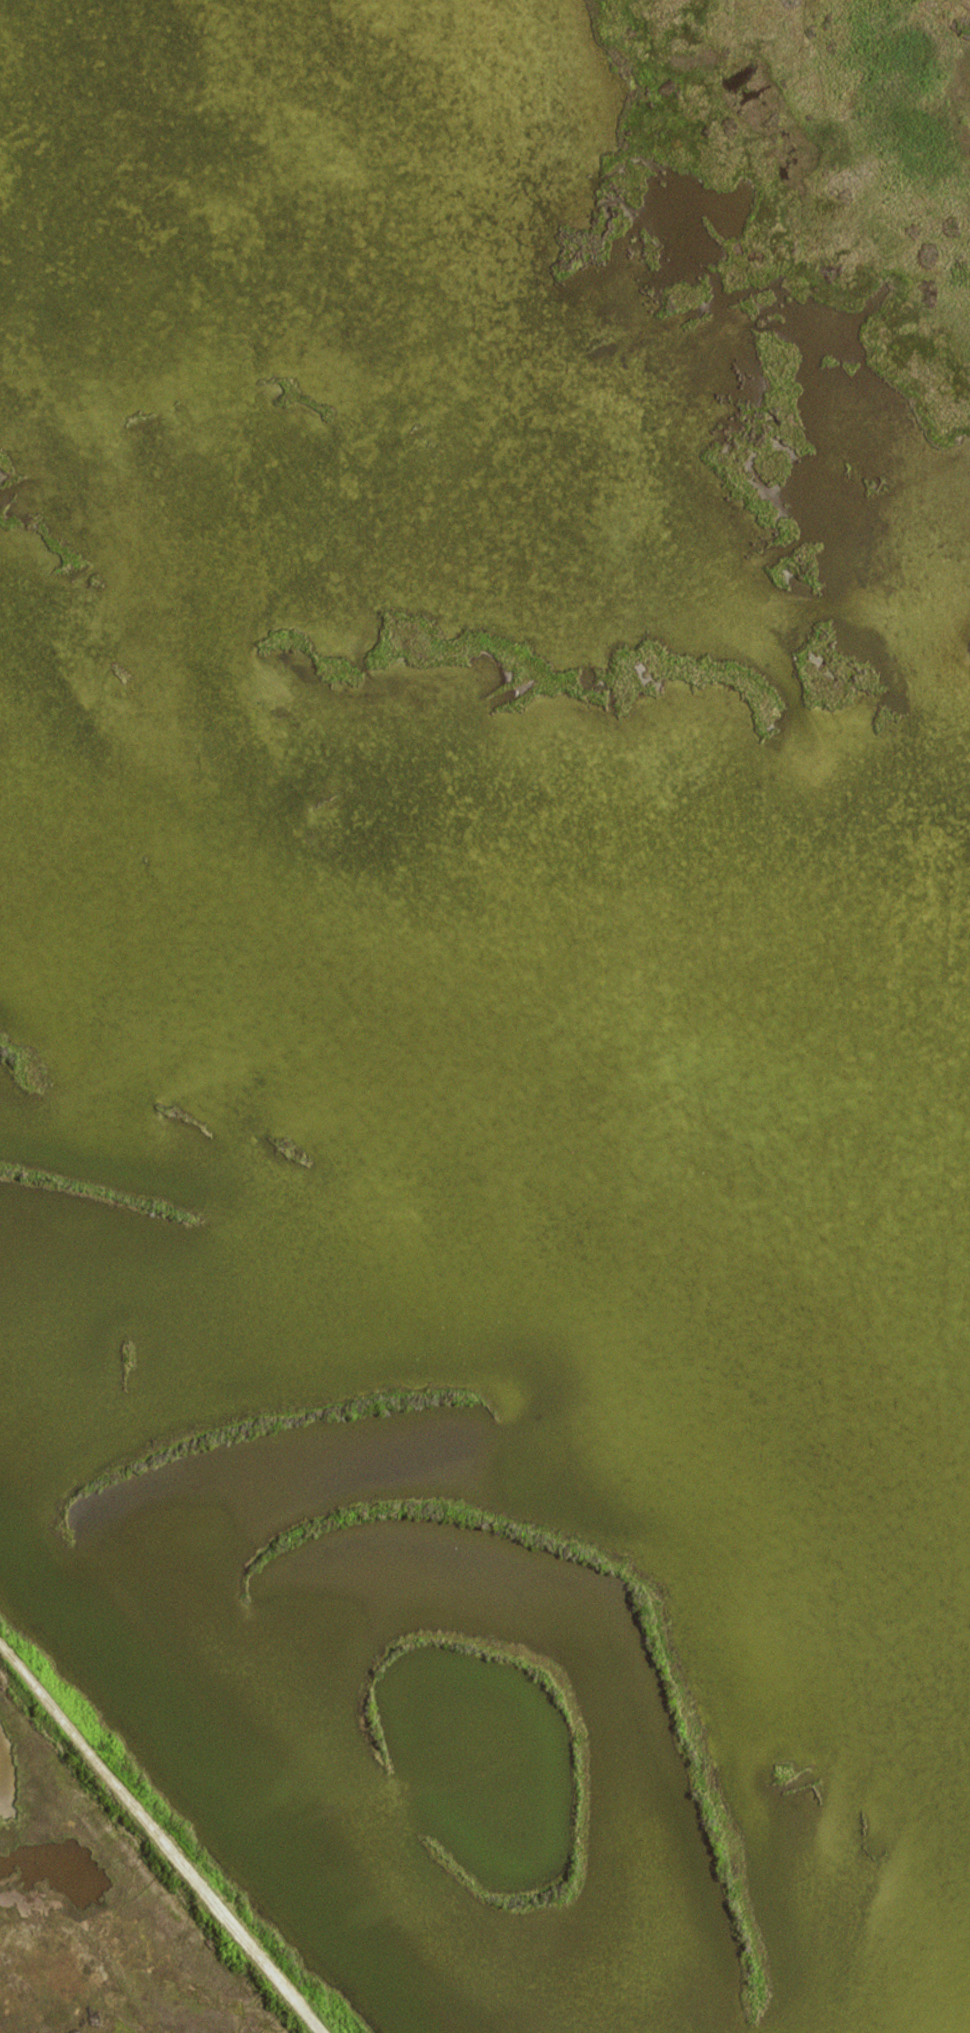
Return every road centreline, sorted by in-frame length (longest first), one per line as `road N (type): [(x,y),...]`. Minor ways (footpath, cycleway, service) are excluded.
road 1 (track): [(324,2032),(0,1642)]

